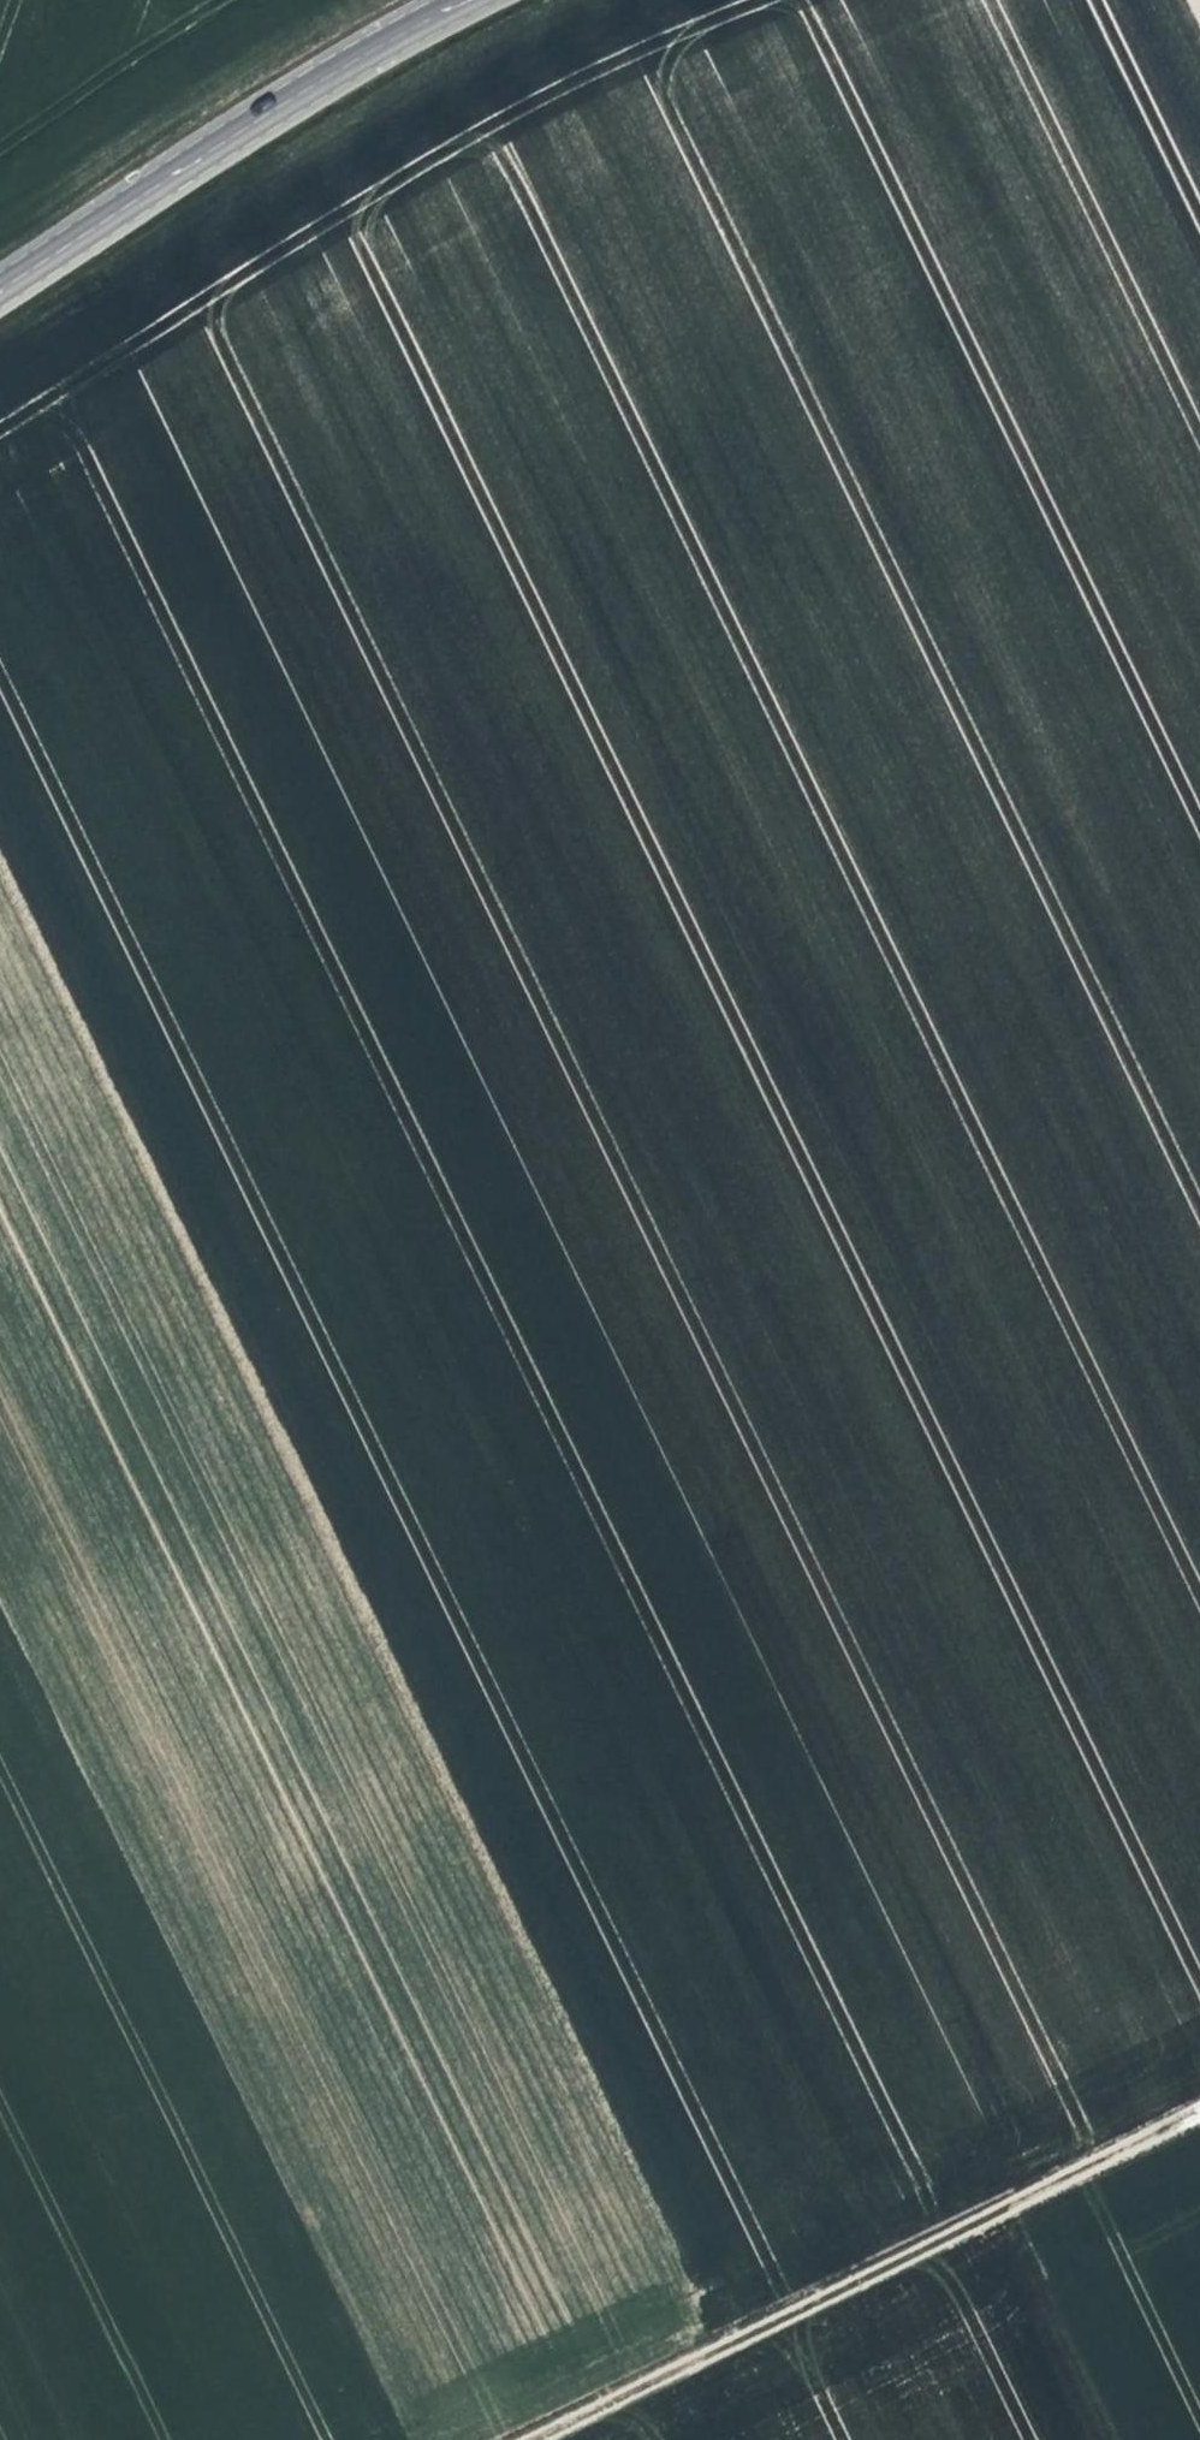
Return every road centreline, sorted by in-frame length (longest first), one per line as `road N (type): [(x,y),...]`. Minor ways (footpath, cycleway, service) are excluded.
road 1 (track): [(533,2439),(1199,2114)]
road 2 (tertiary): [(0,287),(310,85),(467,0)]

